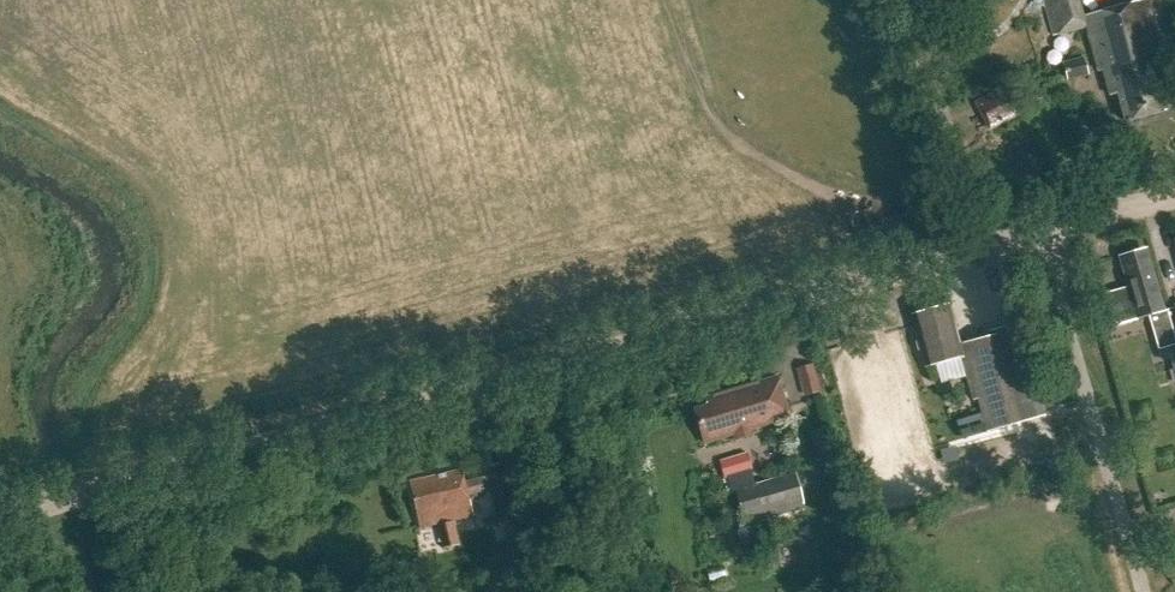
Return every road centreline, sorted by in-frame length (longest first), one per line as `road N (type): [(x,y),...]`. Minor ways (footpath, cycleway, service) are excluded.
road 1 (tertiary): [(0,520),(1036,228)]
road 2 (residential): [(1142,591),(1036,228)]
road 3 (tertiary): [(1036,228),(1174,191)]

